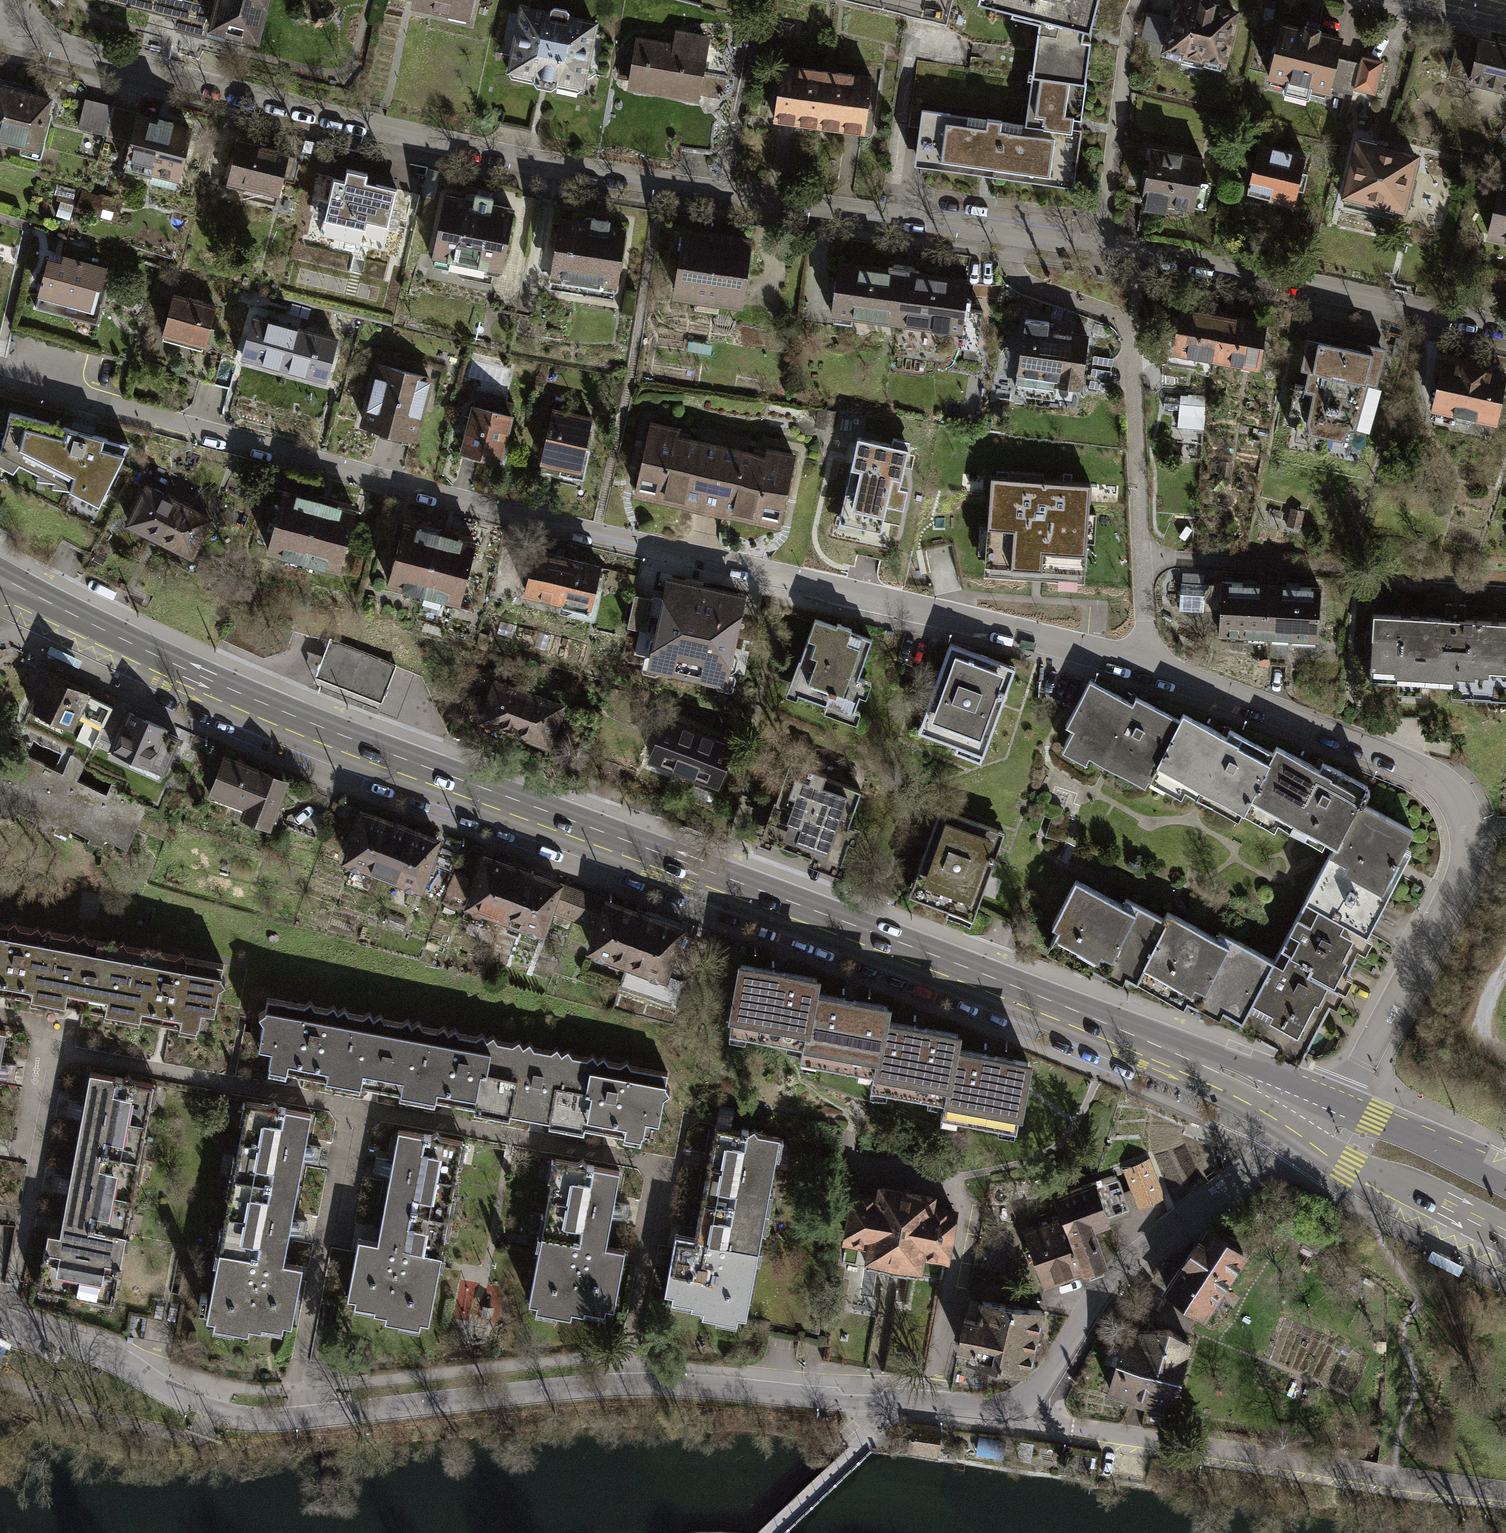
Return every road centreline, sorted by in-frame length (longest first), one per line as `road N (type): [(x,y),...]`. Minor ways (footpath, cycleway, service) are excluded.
road 1 (residential): [(1316,1114),(1351,1081),(1460,879),(1467,843),(1463,814),(1430,776),(1324,730),(1093,652),(474,507),(0,375)]
road 2 (secondary): [(1316,1114),(1105,1024),(231,695),(0,588)]
road 3 (residential): [(15,17),(41,40),(439,139),(663,181),(1101,244)]
road 4 (residential): [(0,1319),(97,1351),(166,1391),(255,1418),(643,1386),(1011,1407)]
road 5 (residential): [(1011,1407),(1067,1429),(1505,1495)]
road 6 (residential): [(1011,1407),(1039,1386),(1123,1265),(1316,1114)]
road 7 (residential): [(1101,244),(1505,326)]
road 8 (residential): [(1101,244),(1139,0)]
road 9 (secondary): [(1316,1114),(1368,1172),(1505,1240)]
road 10 (secondary): [(1505,1181),(1409,1136),(1316,1114)]

